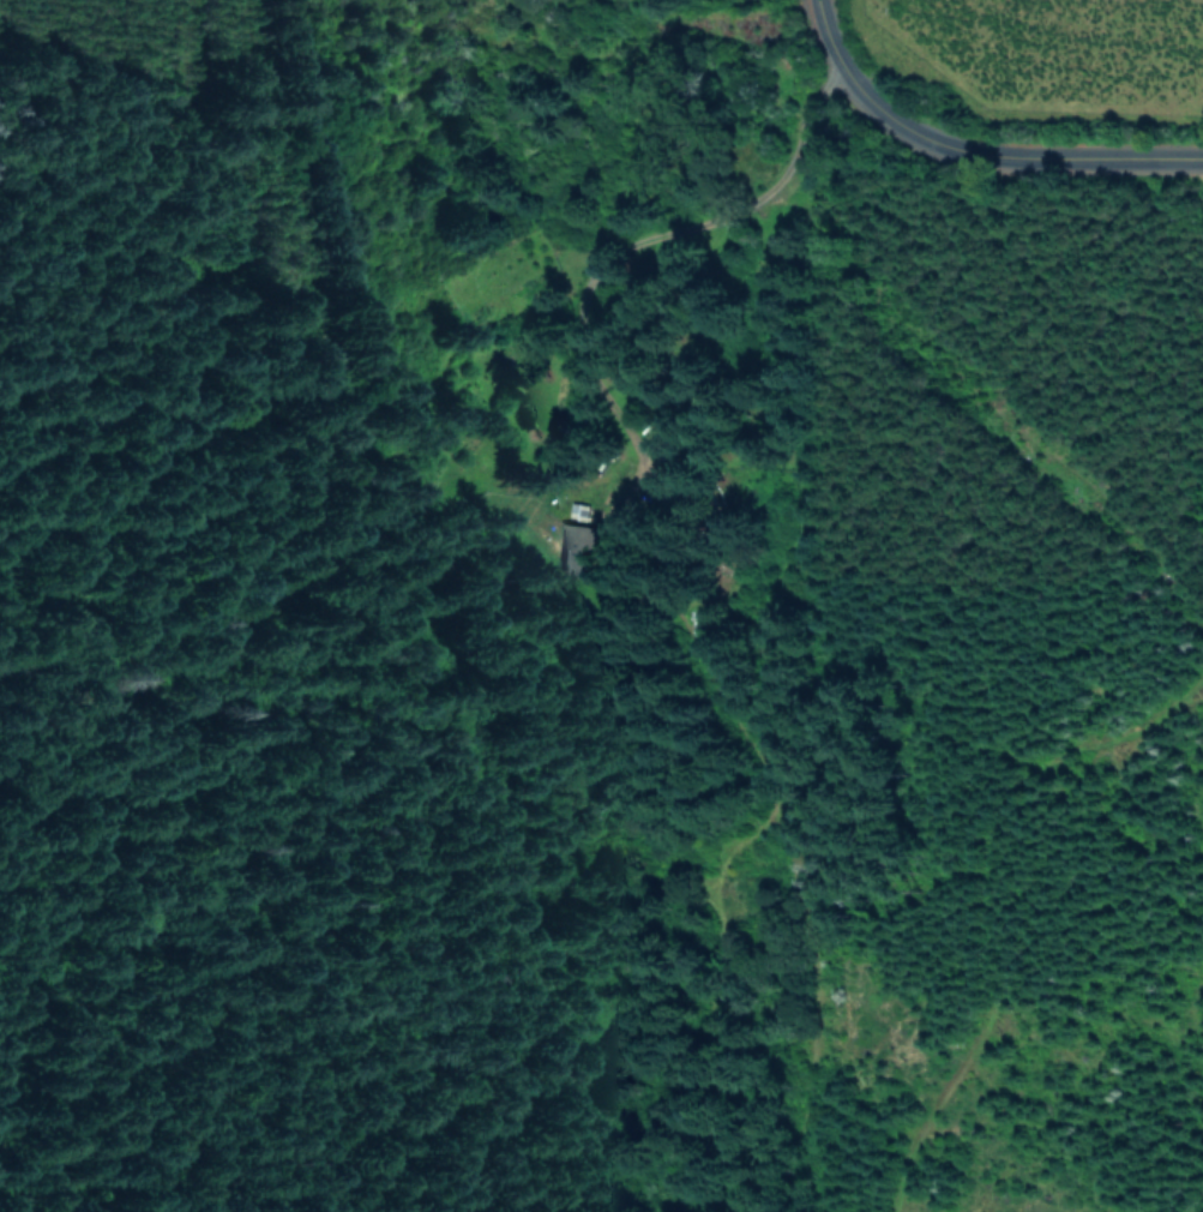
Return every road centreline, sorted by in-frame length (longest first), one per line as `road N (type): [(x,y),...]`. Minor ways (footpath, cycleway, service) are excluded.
road 1 (tertiary): [(1202,153),(999,150),(910,127),(852,82),(810,0)]

